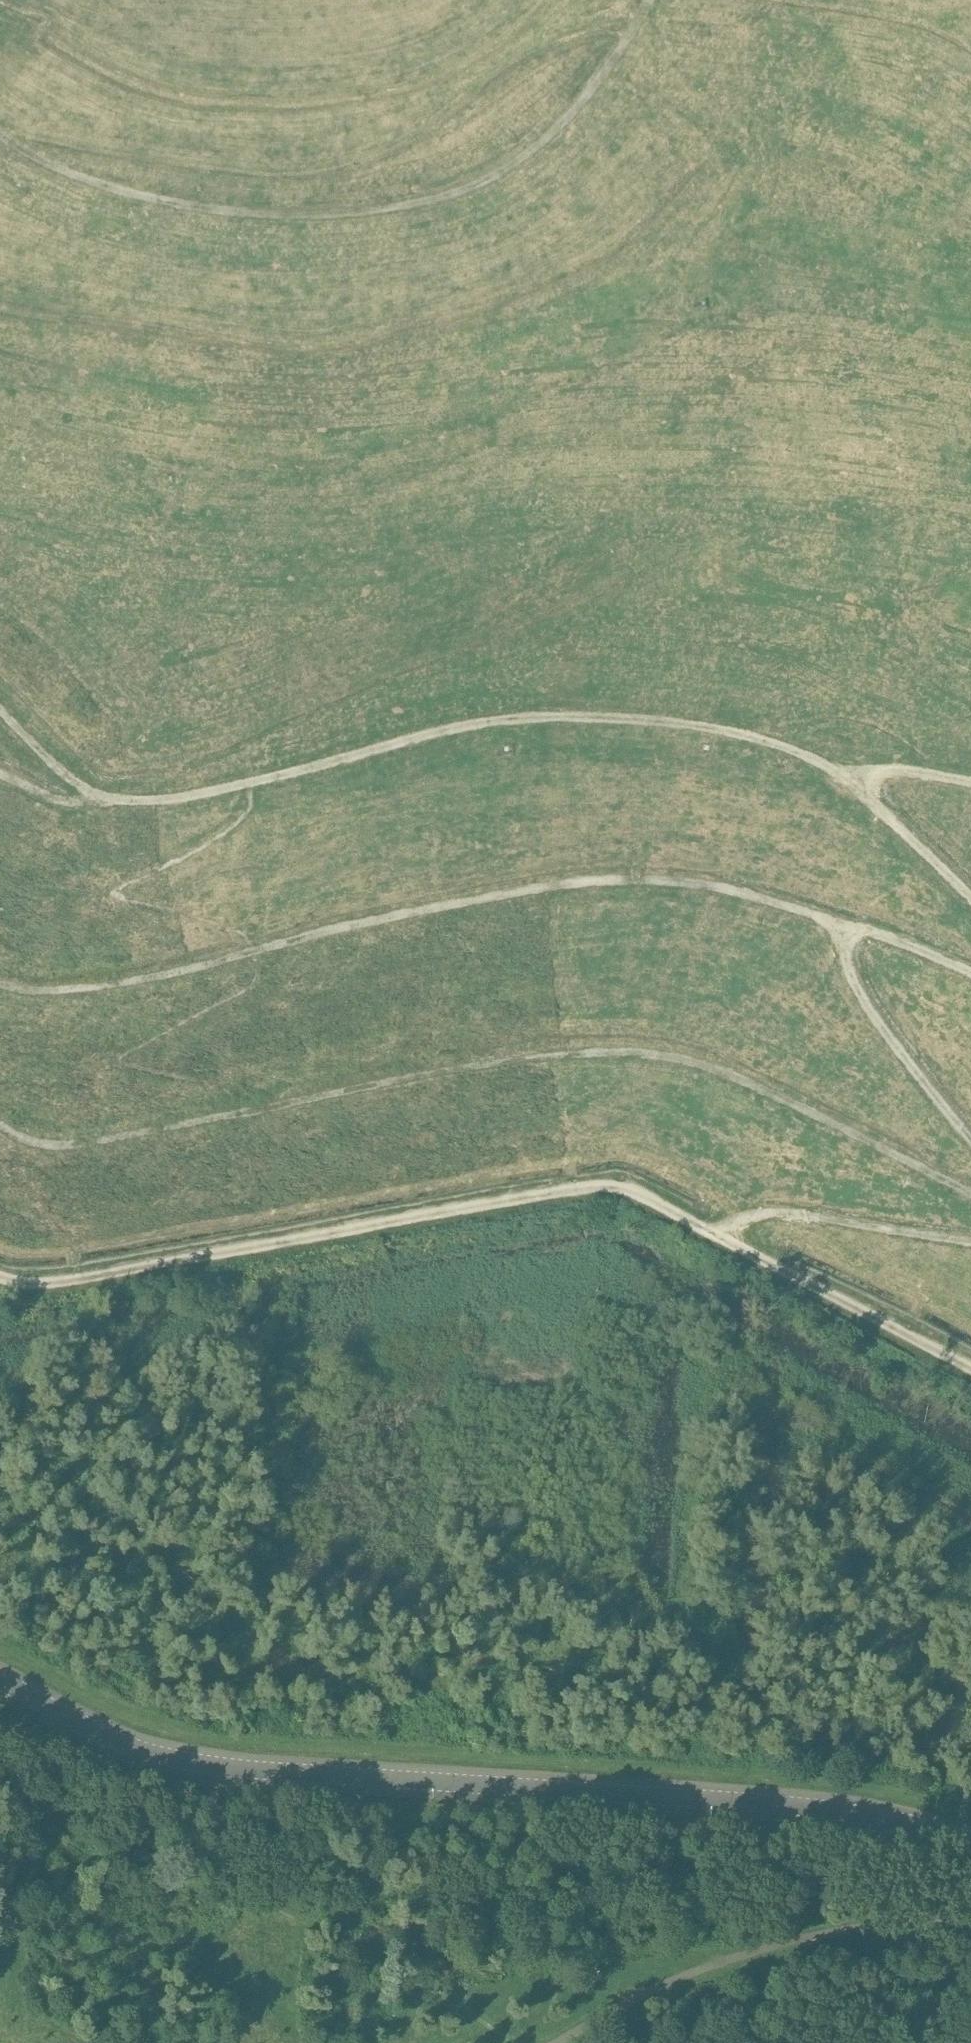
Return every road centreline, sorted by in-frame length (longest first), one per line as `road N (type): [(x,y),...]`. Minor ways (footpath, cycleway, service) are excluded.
road 1 (track): [(0,1123),(59,1147),(583,1051),(654,1053),(715,1067),(970,1200)]
road 2 (track): [(970,971),(731,889),(639,878),(549,886),(105,986),(21,990),(0,981)]
road 3 (tertiary): [(970,1844),(922,1827),(770,1801),(207,1766),(102,1735),(0,1680)]
road 4 (track): [(0,707),(92,798),(161,802),(452,728),(556,717),(691,724),(862,776)]
road 5 (track): [(640,0),(581,107),(484,180),(352,214),(192,207),(64,174),(0,133)]

